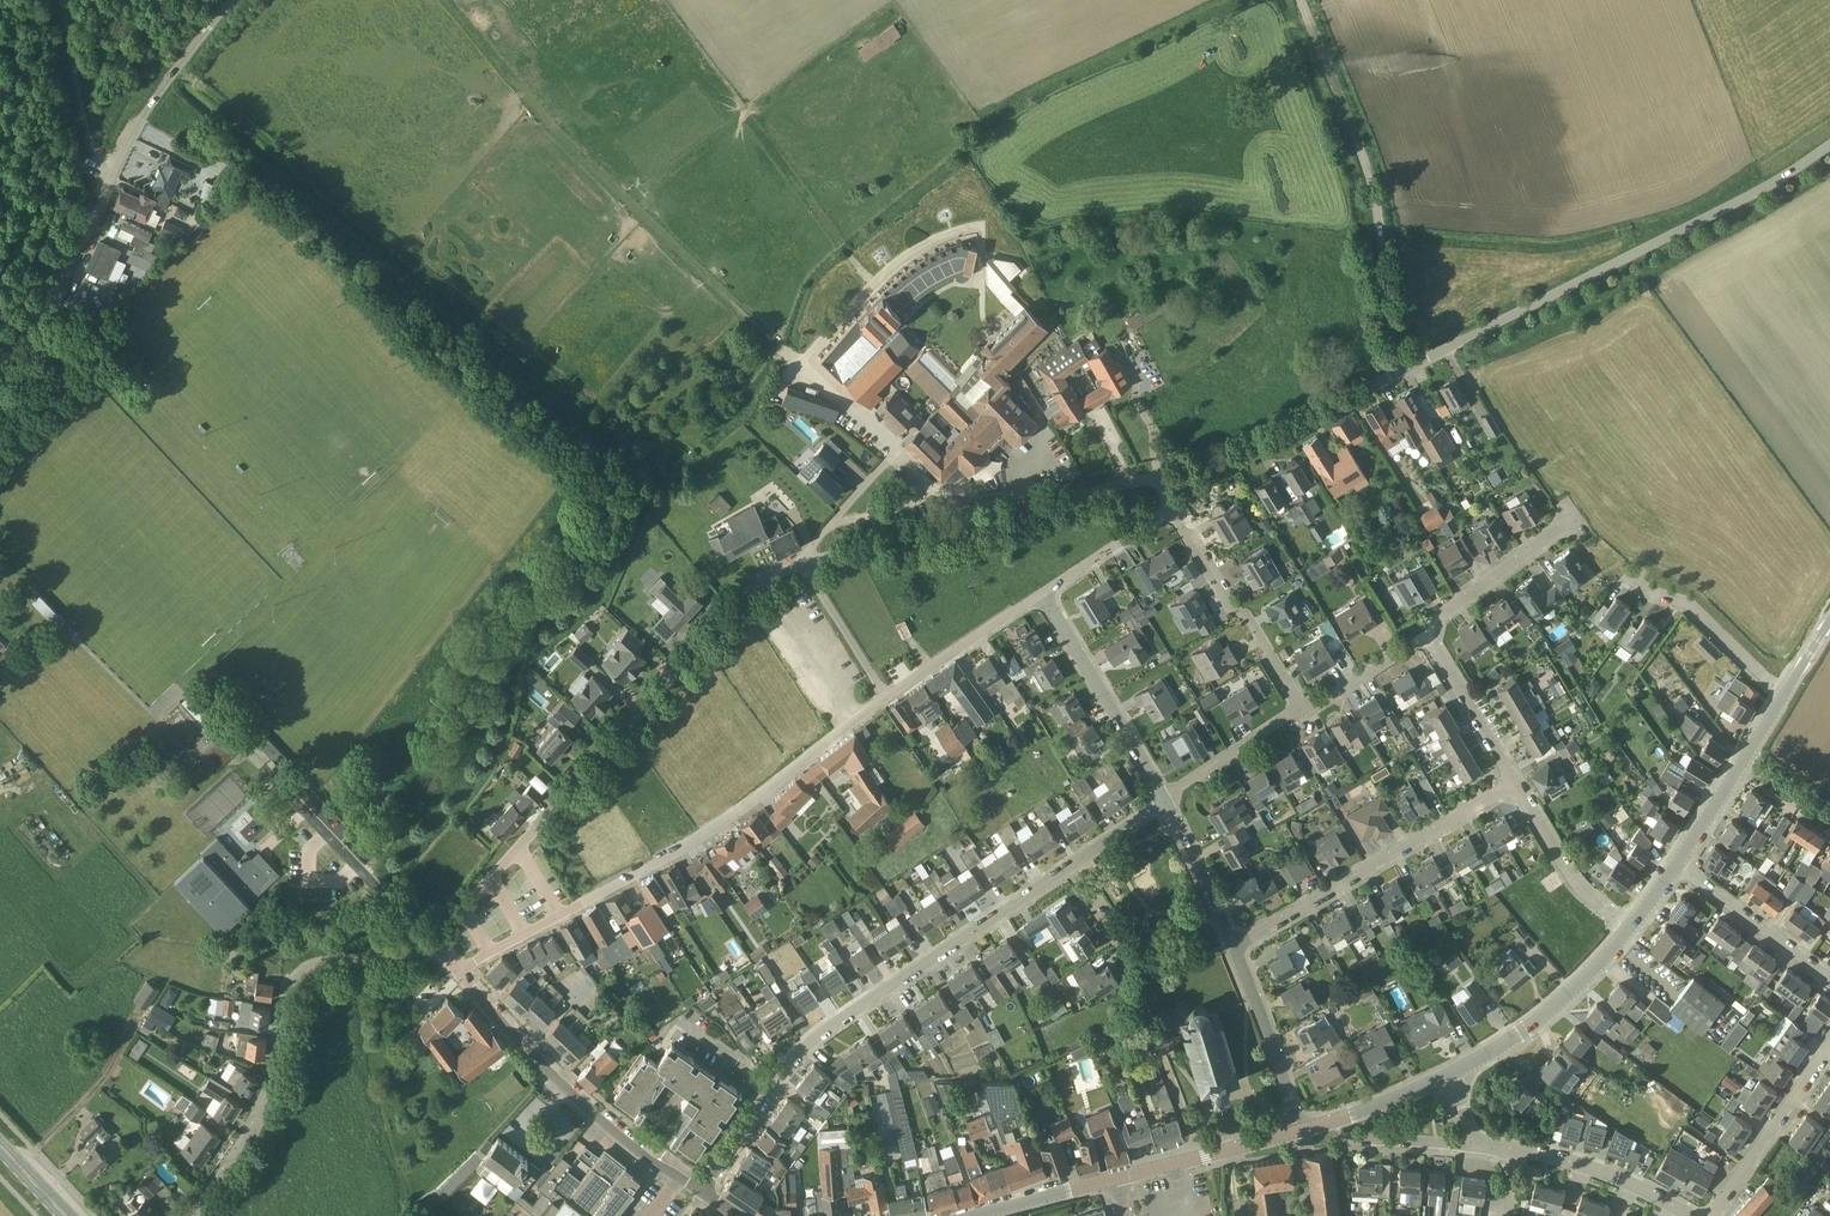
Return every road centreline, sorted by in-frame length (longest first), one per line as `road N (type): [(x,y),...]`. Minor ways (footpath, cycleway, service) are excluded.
road 1 (track): [(446,0),(532,106),(799,363)]
road 2 (residential): [(1406,367),(1713,221),(1829,143)]
road 3 (unclassified): [(0,352),(77,259),(137,126),(232,0)]
road 4 (unclassified): [(435,943),(311,964),(297,974),(275,1081),(257,1126),(190,1215)]
road 5 (residential): [(519,849),(739,602),(802,563)]
road 6 (residential): [(558,916),(697,841),(884,696)]
road 7 (unclassified): [(1301,0),(1377,192),(1379,288),(1406,367)]
road 8 (residential): [(768,1092),(827,1027),(1070,869)]
road 9 (residential): [(802,563),(1163,477)]
road 10 (track): [(626,198),(744,112),(874,283)]
road 11 (residential): [(702,1193),(608,1127),(460,972)]
road 12 (residential): [(1233,943),(1517,786)]
road 13 (residential): [(1163,477),(1232,456),(1406,367)]
road 14 (residential): [(1303,707),(1253,624),(1225,607),(1169,507)]
road 15 (residential): [(1167,802),(1043,594)]
road 16 (tertiary): [(1444,1078),(1563,1001),(1627,929)]
road 17 (residential): [(1711,1215),(1829,1046)]
road 18 (residential): [(1302,1130),(1233,943)]
road 19 (residential): [(1784,695),(1685,604),(1625,580)]
road 20 (tertiary): [(1115,1180),(1302,1130)]
road 21 (residential): [(1829,977),(1677,863)]
road 22 (residential): [(1428,634),(1440,616),(1574,515)]
road 23 (residential): [(884,696),(1043,594)]
road 24 (residential): [(1687,1215),(1596,1171),(1511,1151)]
road 25 (residential): [(1627,929),(1580,885),(1517,786)]
road 26 (track): [(64,0),(80,109),(98,153),(120,162)]
road 27 (residential): [(1517,786),(1428,634)]
road 28 (residential): [(1167,802),(1303,707)]
road 29 (residential): [(884,696),(802,563)]
road 30 (residential): [(1233,943),(1167,802)]
road 31 (tertiary): [(965,1215),(1115,1180)]
road 32 (residential): [(1043,594),(1169,507)]
road 33 (residential): [(1474,1146),(1353,1138),(1334,1119)]
road 34 (residential): [(1303,707),(1329,700),(1428,634)]
road 35 (tertiary): [(1677,863),(1746,756)]
road 36 (residential): [(435,943),(519,849)]
road 37 (residential): [(1127,977),(1070,869)]
road 38 (residential): [(702,1193),(768,1092)]

